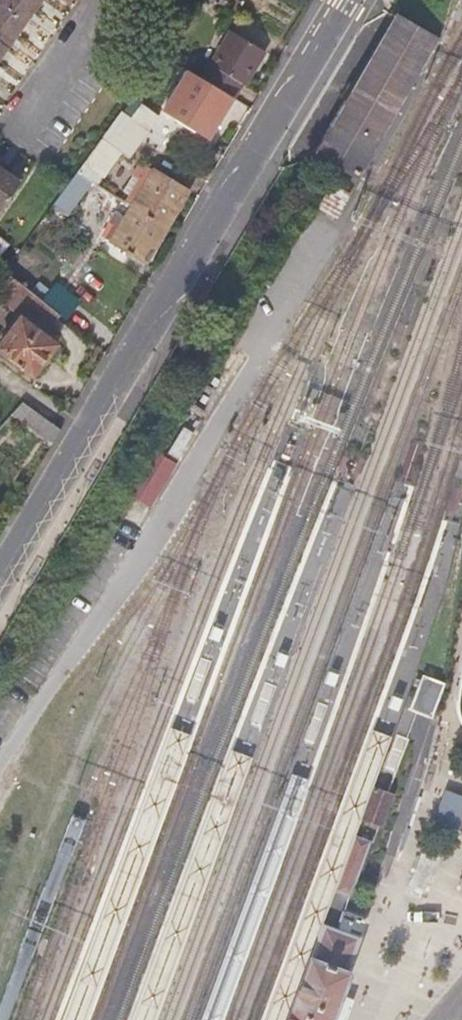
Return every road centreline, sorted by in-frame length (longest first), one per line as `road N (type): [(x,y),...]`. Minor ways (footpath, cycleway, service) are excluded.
road 1 (secondary): [(0,579),(348,0)]
road 2 (residential): [(98,0),(94,35),(30,128)]

